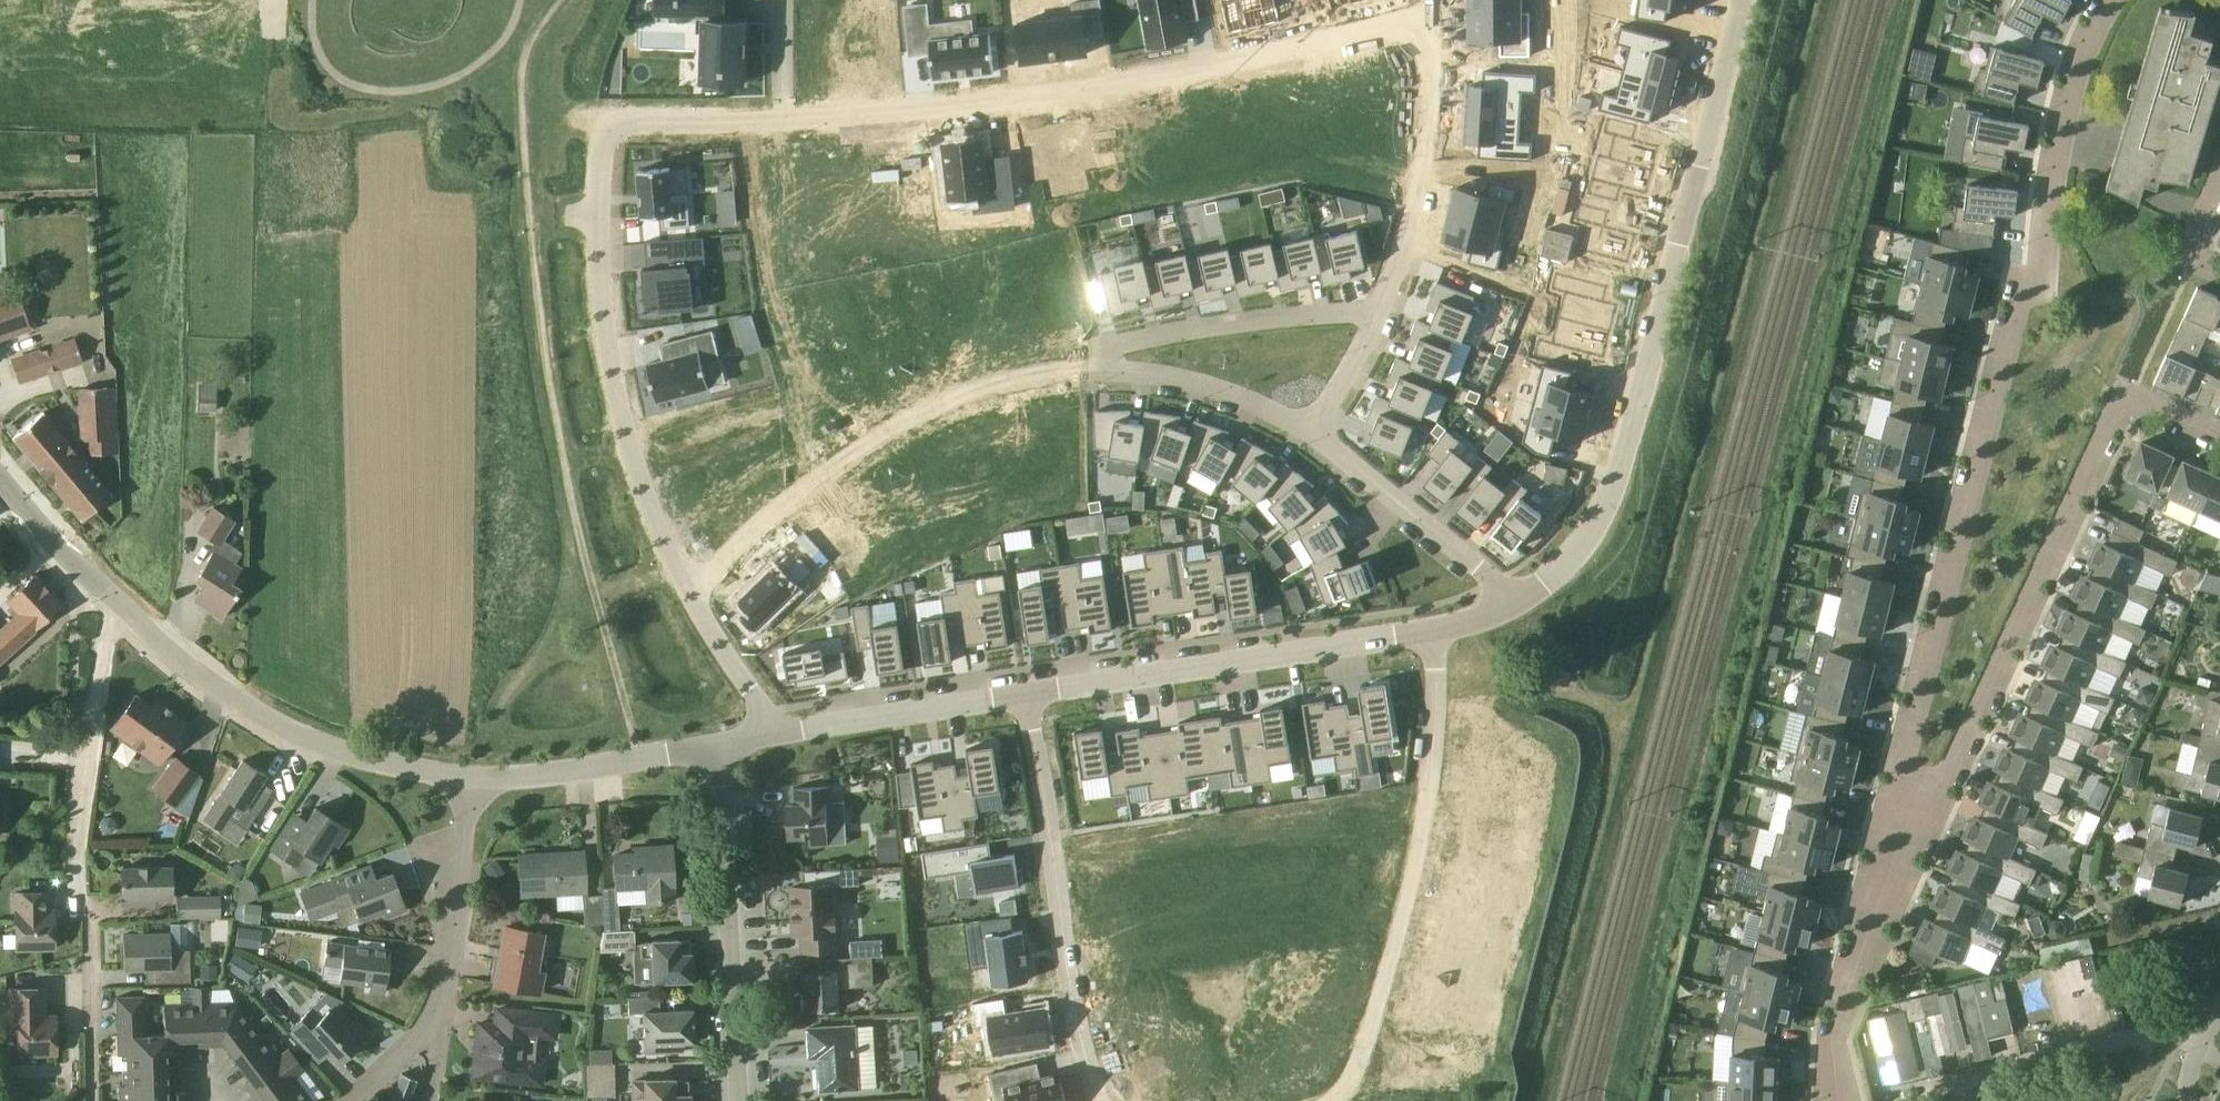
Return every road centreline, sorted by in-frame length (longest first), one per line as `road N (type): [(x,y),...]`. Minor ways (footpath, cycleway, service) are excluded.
road 1 (residential): [(2115,0),(2067,118),(2044,280),(2023,300),(1910,747)]
road 2 (residential): [(780,124),(1029,96),(1259,57),(1436,14)]
road 3 (residential): [(1513,604),(1587,546),(1629,436),(1742,0)]
road 4 (residential): [(694,592),(663,538),(618,408),(601,183),(636,128),(780,124)]
road 5 (residential): [(2219,436),(2123,392),(1955,767)]
road 6 (residential): [(100,1100),(92,783),(98,670),(116,595)]
road 7 (residential): [(1335,1100),(1356,1080),(1418,851),(1433,750),(1430,628)]
road 8 (residential): [(694,592),(780,504),(872,446),(970,397),(1033,376),(1102,370)]
road 9 (unclassified): [(475,776),(406,768),(288,730),(195,676),(116,595)]
road 10 (residential): [(1022,693),(1097,1100)]
road 11 (residential): [(1022,693),(1430,628)]
road 12 (residential): [(733,1100),(719,746)]
road 13 (residential): [(1891,1100),(2134,1037),(2206,1026)]
road 14 (residential): [(1381,307),(1103,347),(1102,370)]
road 15 (residential): [(1381,307),(1418,205),(1436,14)]
road 16 (residential): [(1311,432),(1471,558),(1513,604)]
road 17 (residential): [(429,1022),(445,980),(475,776)]
road 18 (residential): [(779,738),(1022,693)]
road 19 (residential): [(475,776),(719,746)]
road 20 (residential): [(1887,877),(1839,1017),(1838,1100)]
road 21 (residential): [(1102,370),(1194,382),(1311,432)]
road 22 (unclassified): [(116,595),(0,468)]
road 23 (residential): [(779,738),(694,592)]
road 24 (residential): [(1311,432),(1381,307)]
road 25 (residential): [(1910,747),(1887,877)]
road 26 (residential): [(1955,767),(1887,877)]
road 27 (residential): [(780,124),(783,0)]

